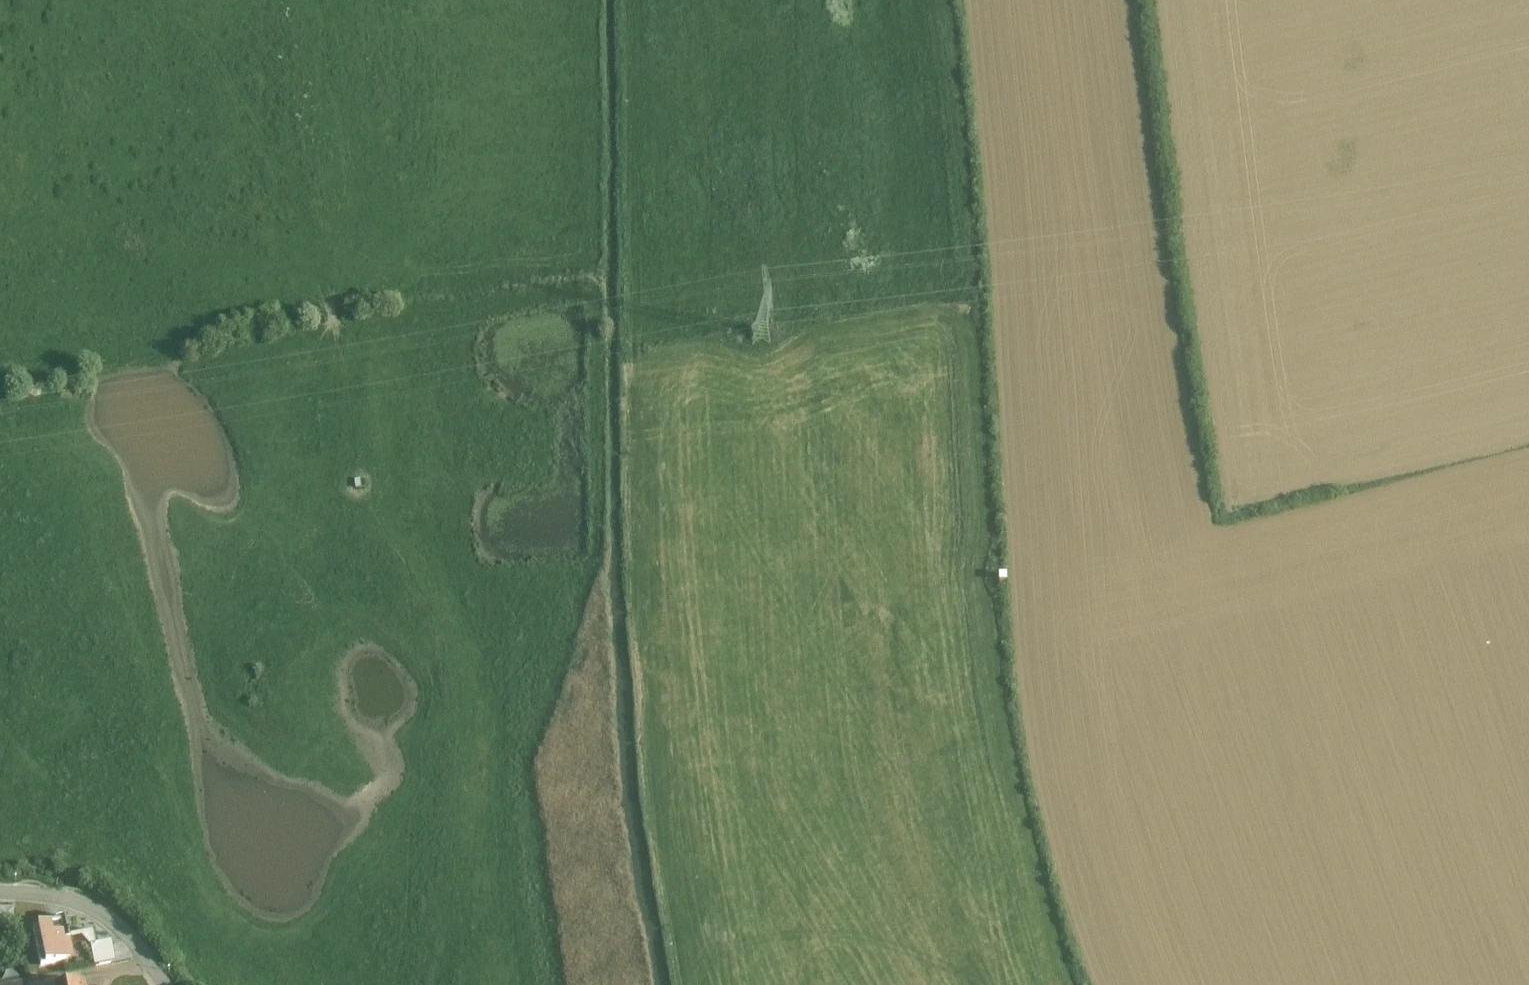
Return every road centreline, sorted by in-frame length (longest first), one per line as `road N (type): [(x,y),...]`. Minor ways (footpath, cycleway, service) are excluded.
road 1 (residential): [(162,984),(132,935),(90,907),(0,891)]

